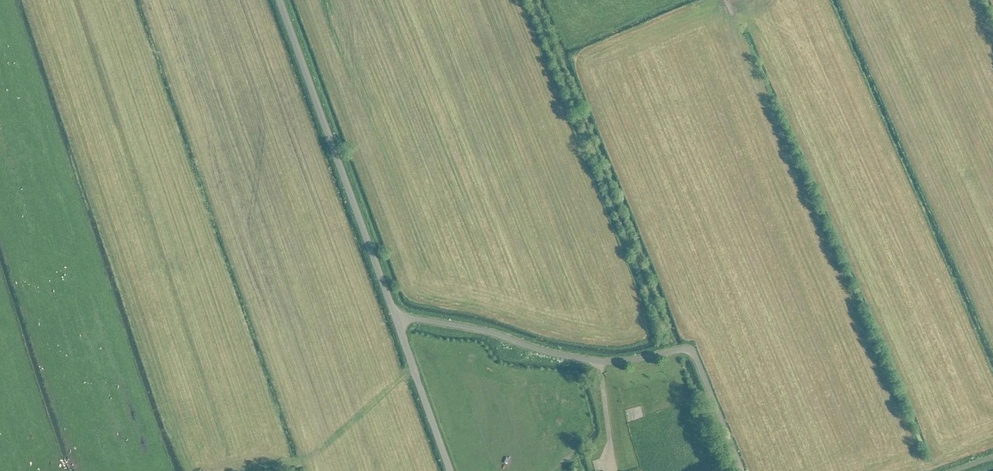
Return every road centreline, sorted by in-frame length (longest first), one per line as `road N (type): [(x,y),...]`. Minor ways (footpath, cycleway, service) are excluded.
road 1 (unclassified): [(742,470),(694,354),(582,361),(445,324),(397,324)]
road 2 (unclassified): [(397,324),(279,0)]
road 3 (unclassified): [(450,470),(397,324)]

